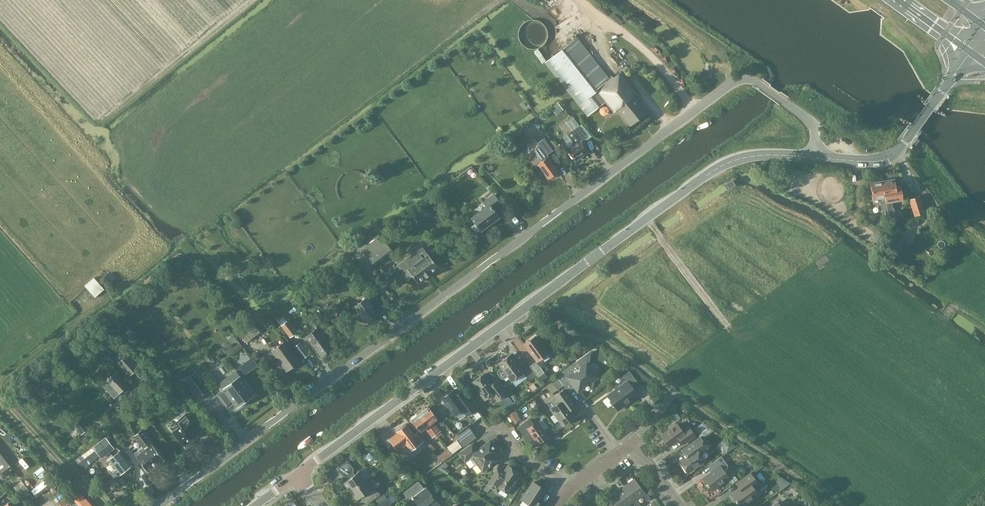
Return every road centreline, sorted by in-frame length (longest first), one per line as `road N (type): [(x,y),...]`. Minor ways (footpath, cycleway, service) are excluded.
road 1 (unclassified): [(156,505),(732,83),(749,78),(760,86)]
road 2 (tertiary): [(297,476),(717,168),(760,155),(816,157)]
road 3 (tertiary): [(816,157),(890,157),(968,52)]
road 4 (track): [(581,0),(641,46),(695,110)]
road 5 (track): [(0,402),(97,505)]

